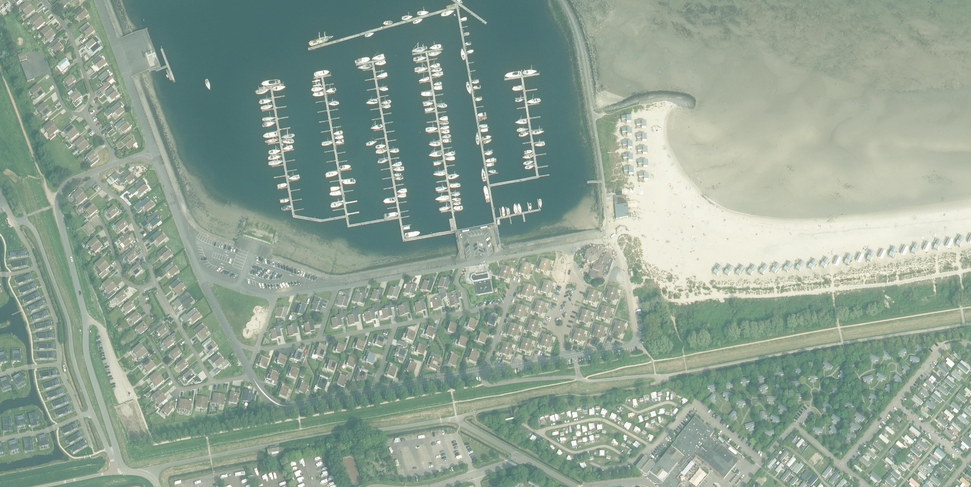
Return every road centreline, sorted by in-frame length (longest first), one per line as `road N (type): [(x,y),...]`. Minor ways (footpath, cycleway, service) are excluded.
road 1 (unclassified): [(523,458),(456,417),(321,435),(156,467),(148,475)]
road 2 (unclassified): [(116,471),(38,239),(30,226),(13,222),(4,202)]
road 3 (unclassified): [(124,468),(90,368),(57,205)]
road 4 (unclassified): [(662,377),(490,384),(484,371)]
road 5 (track): [(517,404),(662,377)]

